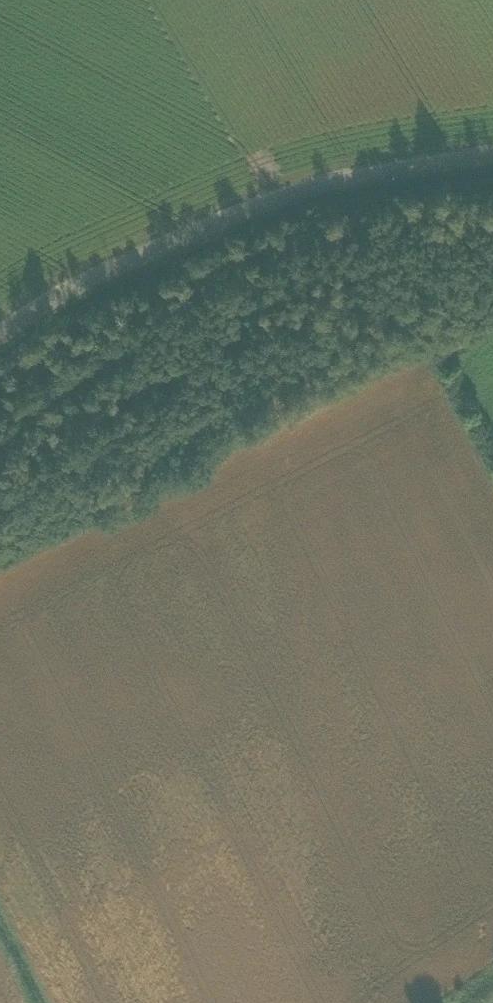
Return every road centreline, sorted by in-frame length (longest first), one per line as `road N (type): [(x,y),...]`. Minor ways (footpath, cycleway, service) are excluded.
road 1 (unclassified): [(0,340),(49,306),(296,193),(492,155)]

